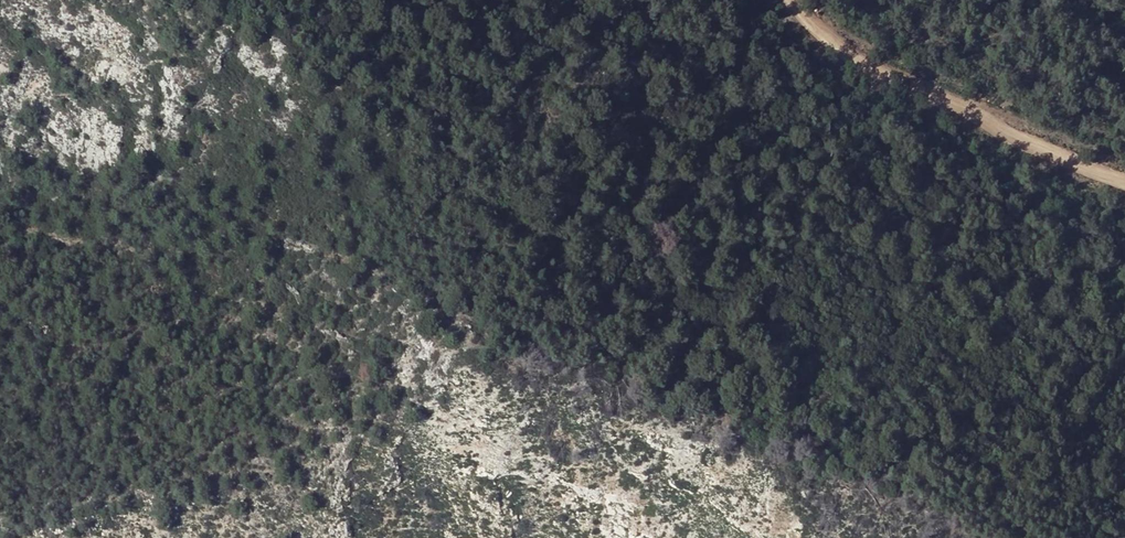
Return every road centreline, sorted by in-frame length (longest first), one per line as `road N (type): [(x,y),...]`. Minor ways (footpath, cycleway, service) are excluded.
road 1 (track): [(794,0),(949,95),(1124,172)]

